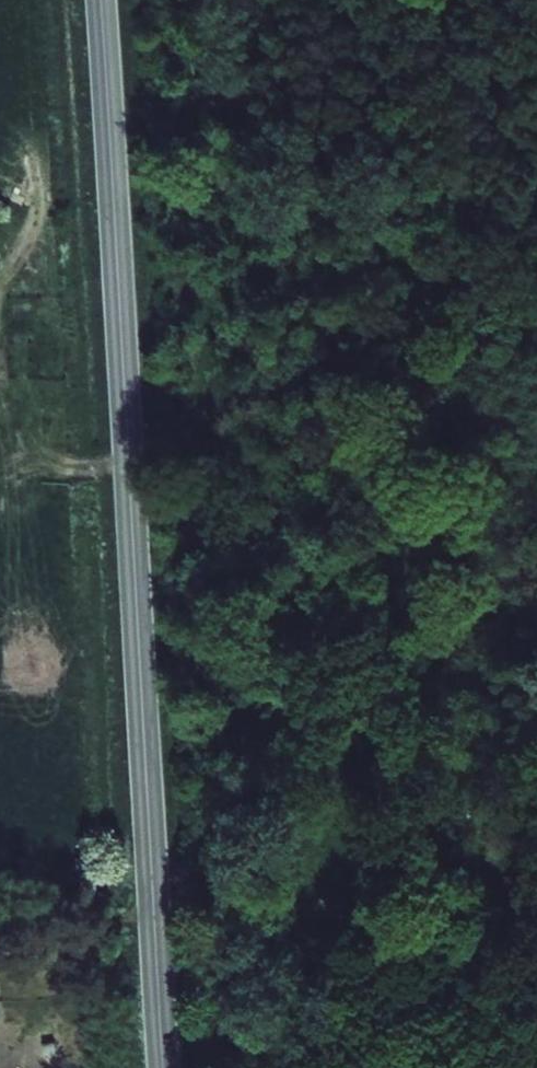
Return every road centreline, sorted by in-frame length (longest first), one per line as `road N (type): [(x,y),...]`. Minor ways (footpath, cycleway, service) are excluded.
road 1 (tertiary): [(164,1067),(100,0)]

